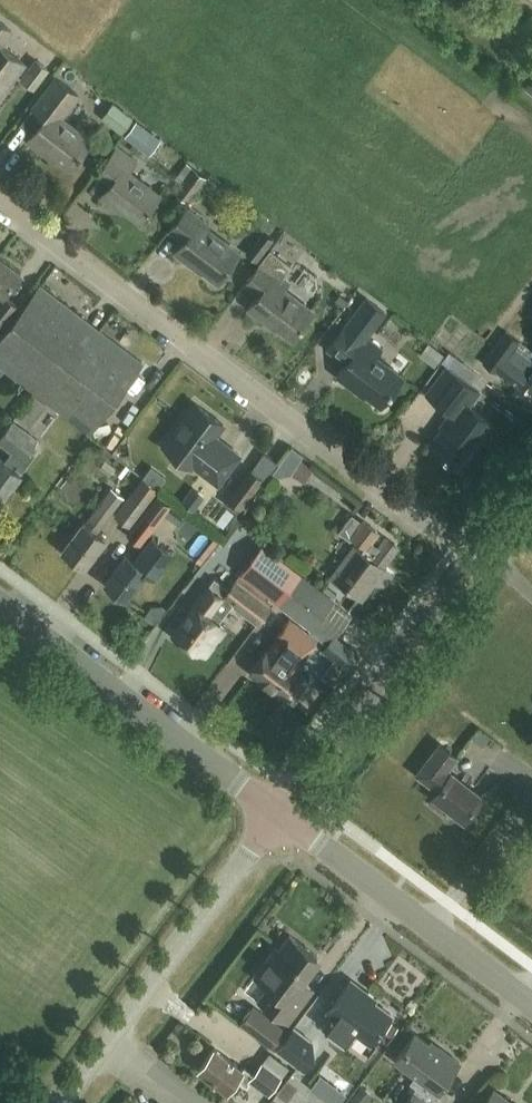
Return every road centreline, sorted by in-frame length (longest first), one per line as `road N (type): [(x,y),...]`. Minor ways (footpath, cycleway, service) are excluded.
road 1 (residential): [(0,202),(476,558)]
road 2 (tertiary): [(61,1102),(282,814)]
road 3 (tertiary): [(282,814),(0,602)]
road 4 (tertiary): [(282,814),(476,558)]
road 5 (tertiary): [(531,1006),(282,814)]

